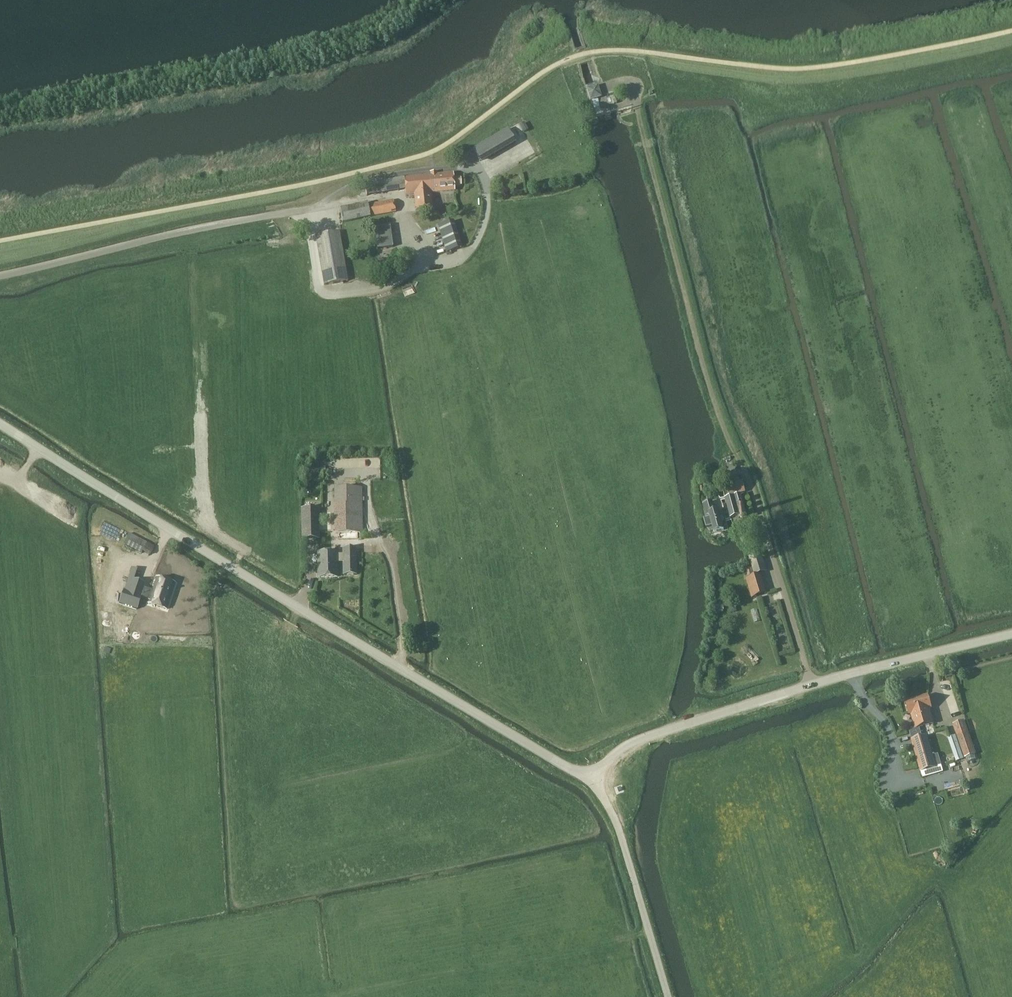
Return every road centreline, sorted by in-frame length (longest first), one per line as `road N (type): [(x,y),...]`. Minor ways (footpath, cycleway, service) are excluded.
road 1 (unclassified): [(589,781),(0,423)]
road 2 (unclassified): [(589,781),(642,739),(813,684)]
road 3 (unclassified): [(813,684),(737,452)]
road 4 (unclassified): [(667,996),(620,833),(589,781)]
road 5 (unclassified): [(813,684),(1011,634)]

